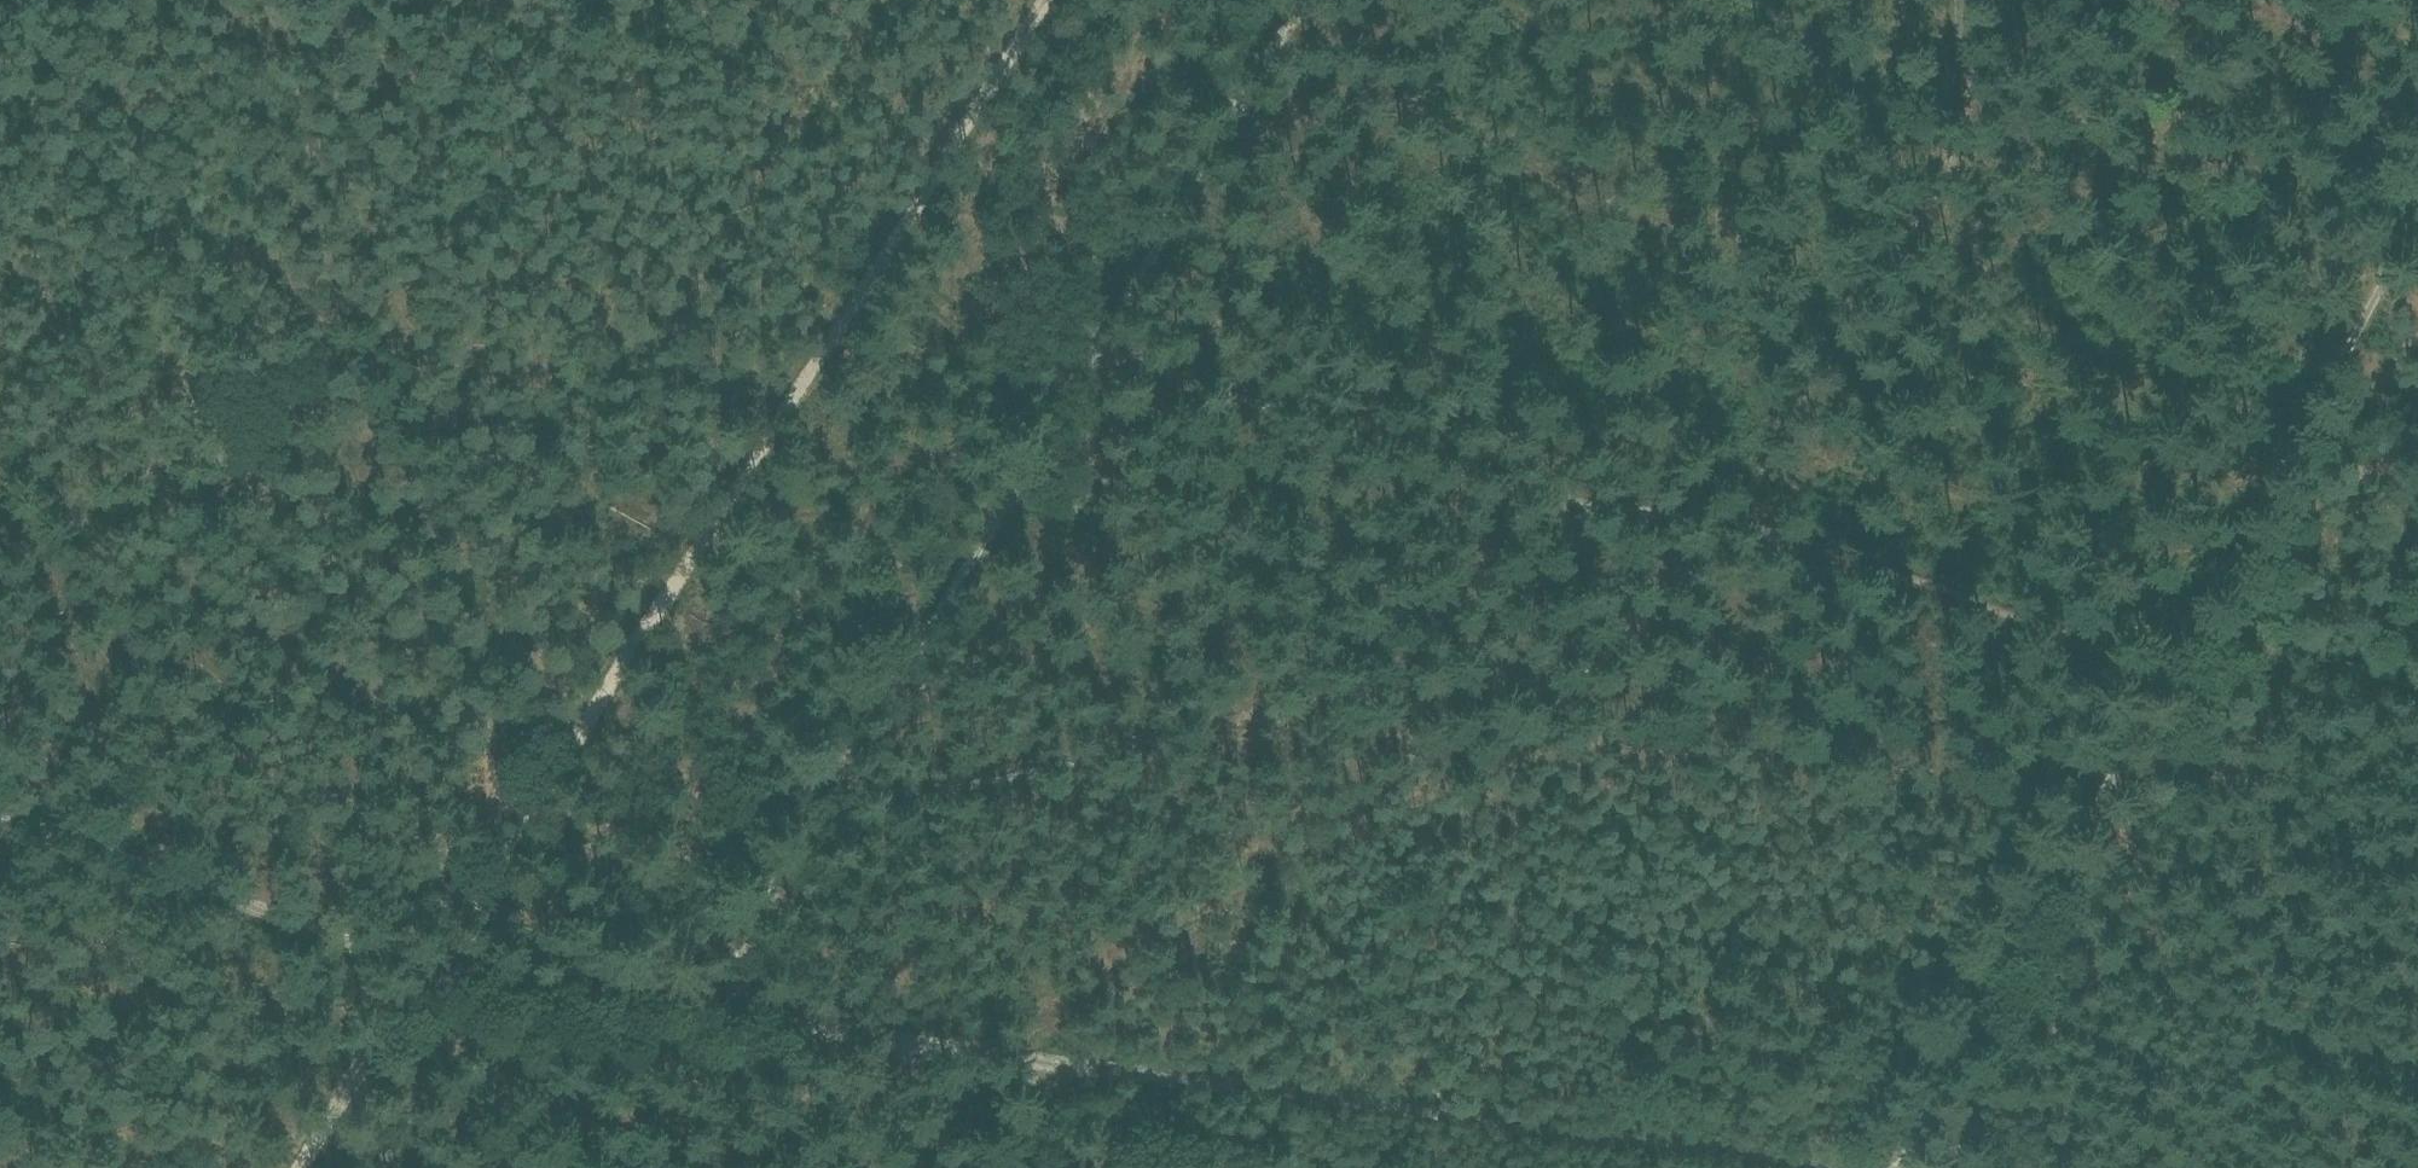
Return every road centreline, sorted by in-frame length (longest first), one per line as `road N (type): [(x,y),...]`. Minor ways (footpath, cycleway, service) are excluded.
road 1 (track): [(809,791),(930,787),(1209,718),(1267,721),(1399,792),(1533,748),(1595,665),(1650,627),(1703,567),(1852,302),(1894,243),(1925,181),(1920,0)]
road 2 (track): [(1092,344),(1250,388),(1442,475),(1841,556),(1958,590),(2280,648),(2417,688)]
road 3 (track): [(396,983),(461,894),(1021,0)]
road 4 (track): [(1900,1167),(2417,188)]
road 5 (track): [(809,791),(1306,0)]
road 6 (track): [(1763,1167),(1048,1077),(998,1167)]
road 7 (track): [(396,983),(1048,1077)]
road 8 (track): [(396,983),(0,832)]
road 9 (track): [(669,1024),(809,791)]
road 10 (track): [(280,1167),(396,983)]
road 11 (track): [(2058,0),(1925,89)]

